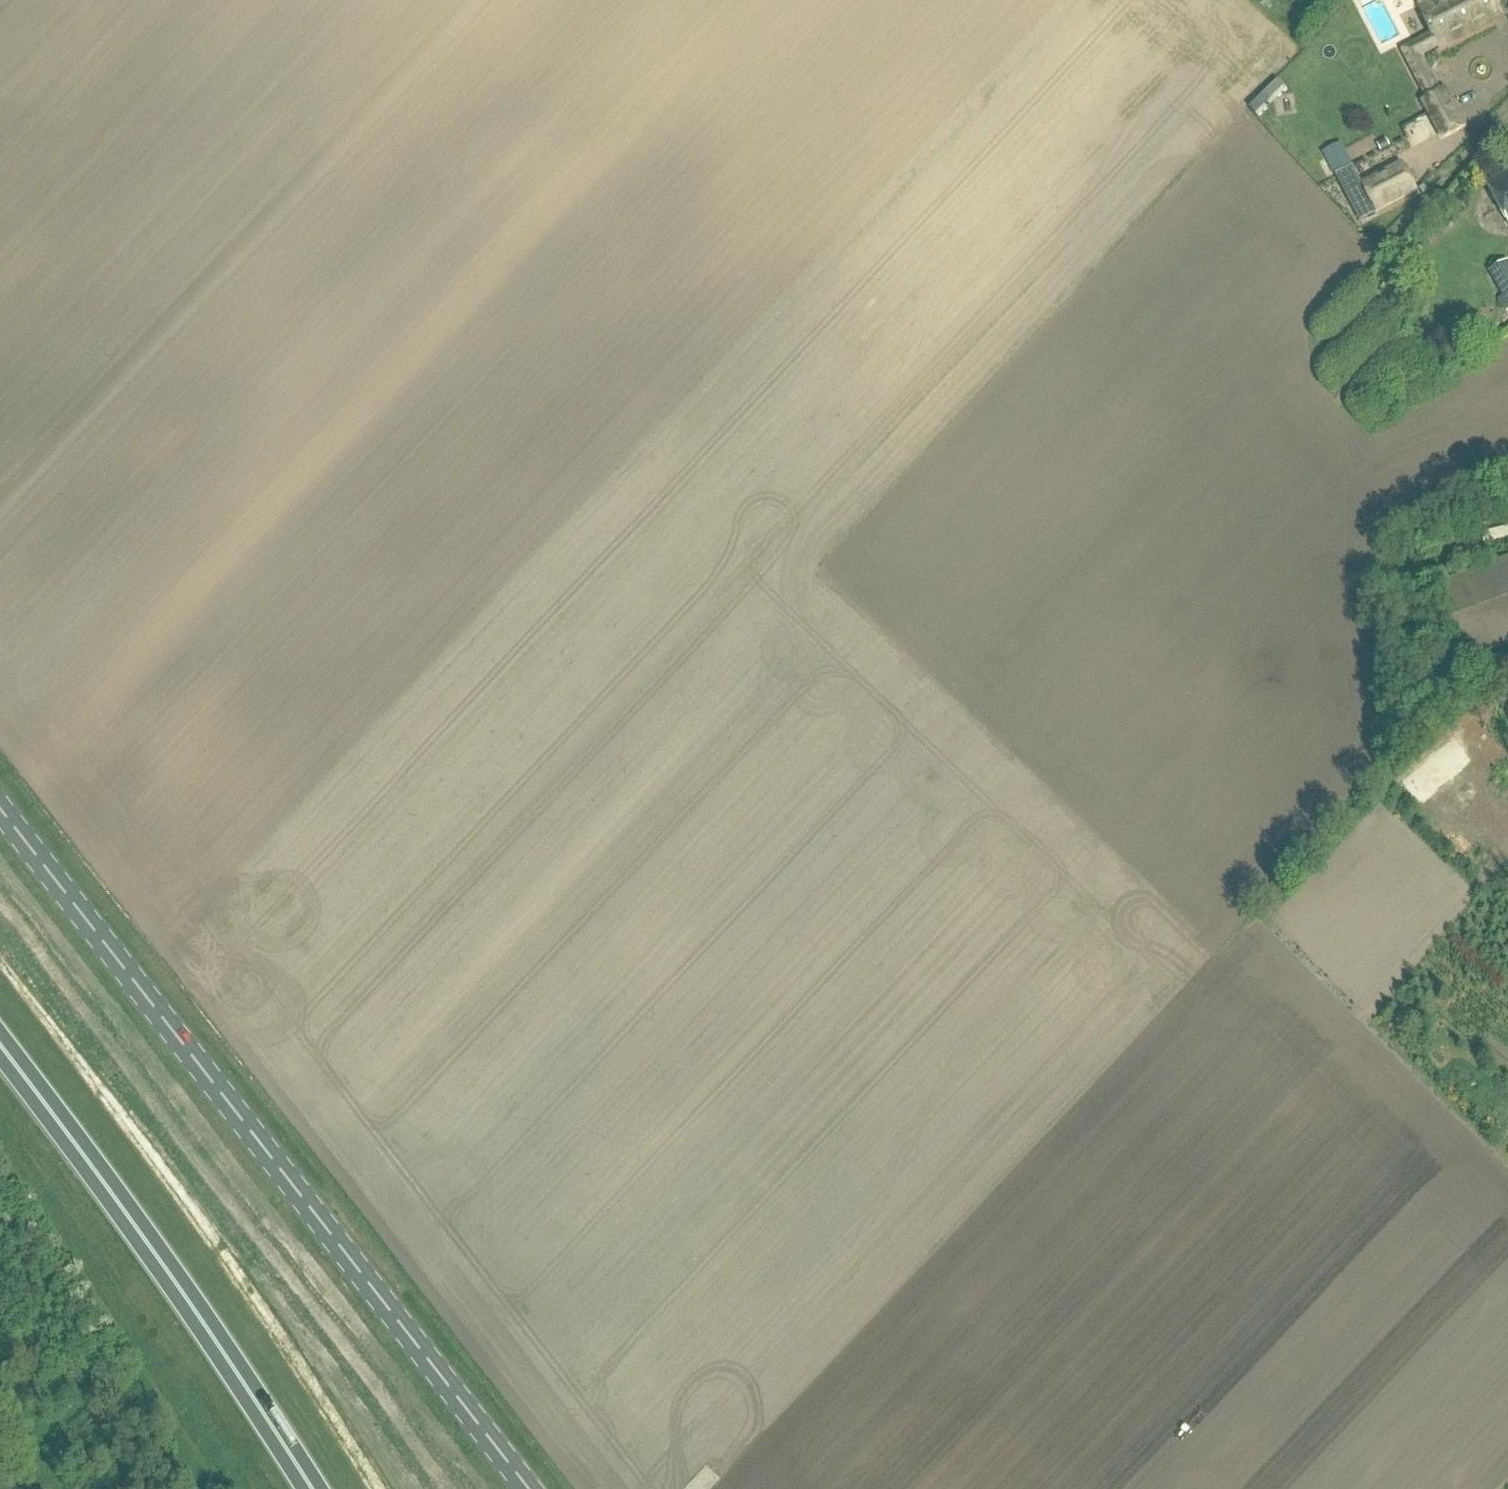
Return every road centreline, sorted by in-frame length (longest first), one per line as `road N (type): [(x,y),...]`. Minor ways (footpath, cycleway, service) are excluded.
road 1 (secondary): [(524,1488),(0,813)]
road 2 (trunk): [(308,1488),(232,1369),(0,1049)]

